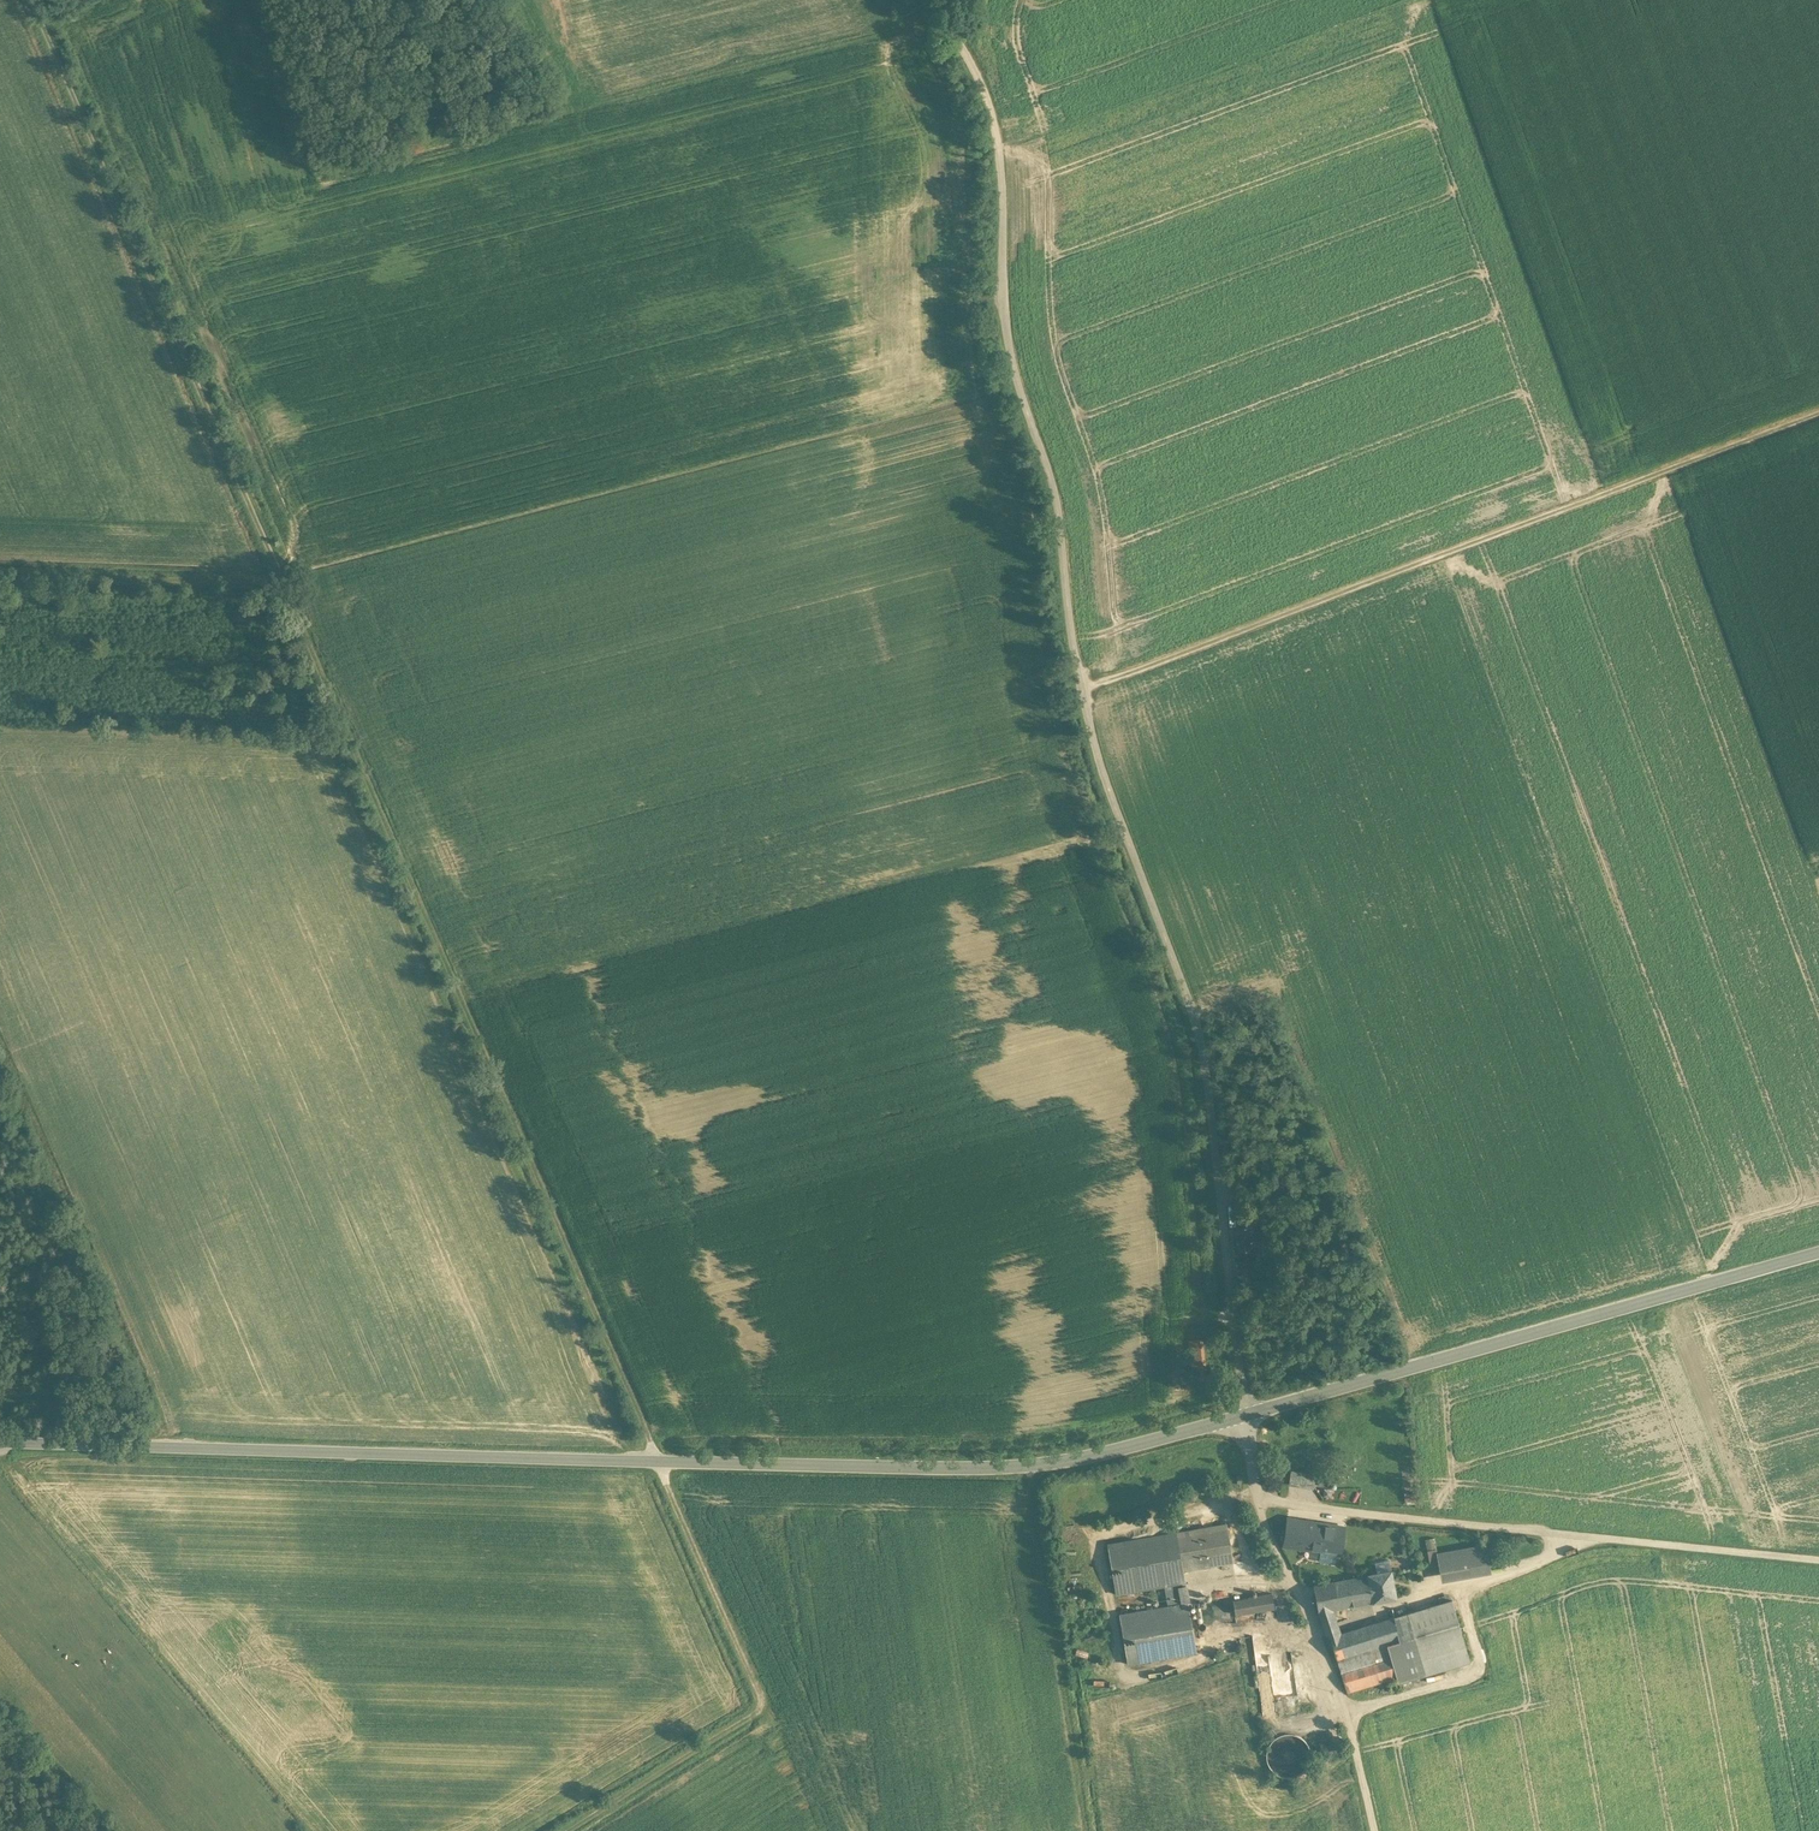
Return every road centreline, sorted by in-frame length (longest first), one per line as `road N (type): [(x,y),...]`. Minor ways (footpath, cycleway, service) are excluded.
road 1 (track): [(1244,1414),(1213,1063),(1085,693),(1065,596),(1063,500),(1002,328),(1006,150),(936,0)]
road 2 (tertiary): [(1244,1414),(1083,1458),(1010,1466),(0,1439)]
road 3 (track): [(286,586),(656,1458)]
road 4 (track): [(1818,416),(1085,693)]
road 5 (residential): [(1818,1561),(1257,1498),(1244,1414)]
road 6 (track): [(286,586),(34,0)]
road 7 (tertiary): [(1818,1252),(1244,1414)]
road 8 (track): [(661,1458),(762,1703),(570,1830)]
road 9 (track): [(1370,1830),(1330,1658),(1257,1498)]
road 10 (track): [(0,577),(286,586)]
road 11 (track): [(1462,1588),(1483,1673),(1347,1712)]

